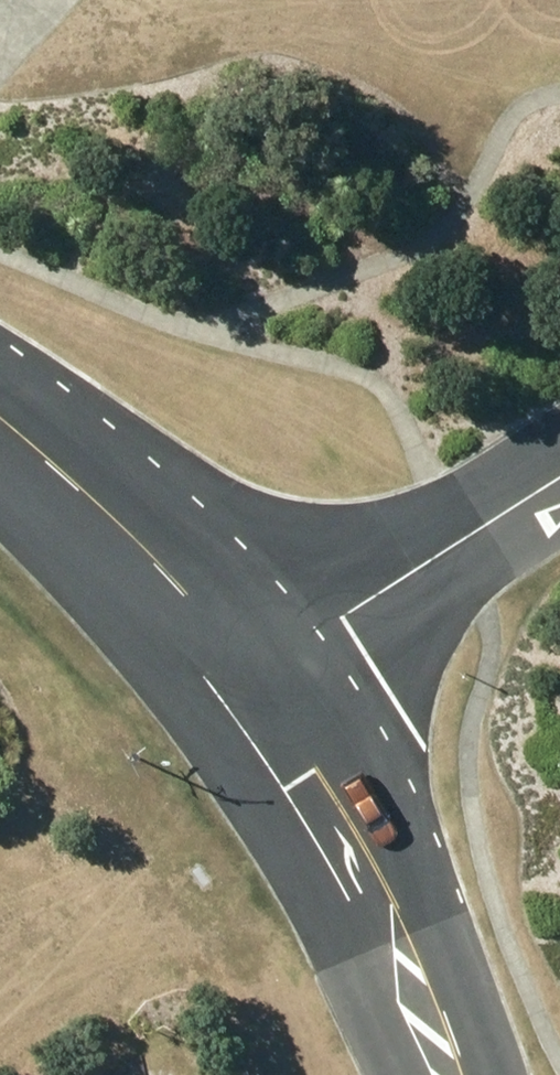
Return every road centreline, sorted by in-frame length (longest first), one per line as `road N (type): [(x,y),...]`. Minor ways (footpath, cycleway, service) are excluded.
road 1 (residential): [(246,677),(331,814),(394,938),(447,1074)]
road 2 (tertiary): [(246,677),(559,469)]
road 3 (tertiary): [(0,413),(68,469),(246,677)]

